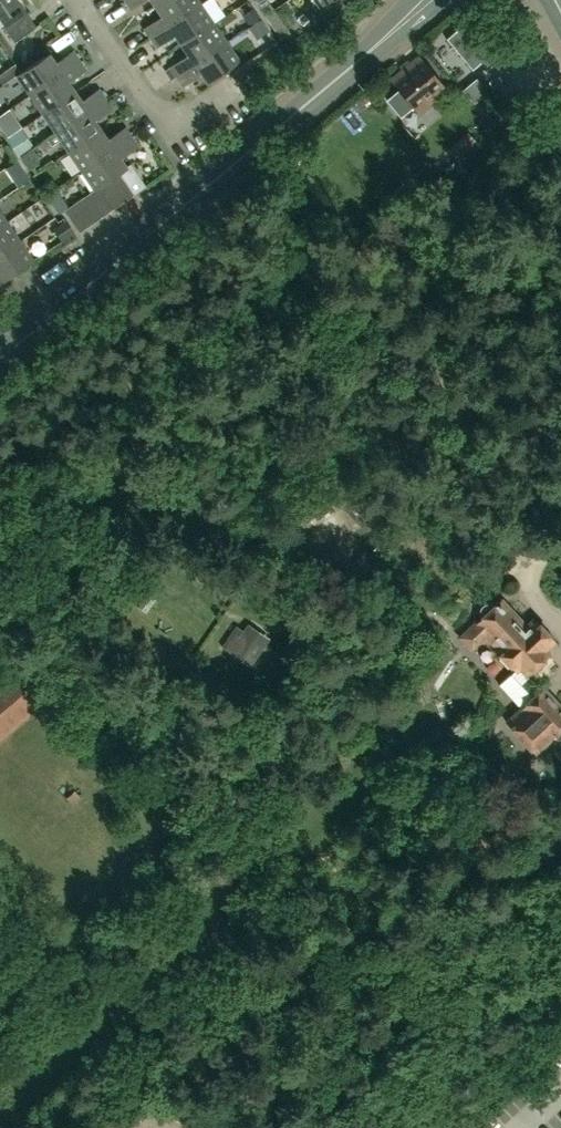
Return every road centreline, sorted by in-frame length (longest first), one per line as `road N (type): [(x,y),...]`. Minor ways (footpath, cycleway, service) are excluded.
road 1 (unclassified): [(0,359),(422,0)]
road 2 (residential): [(233,85),(167,128),(80,0)]

